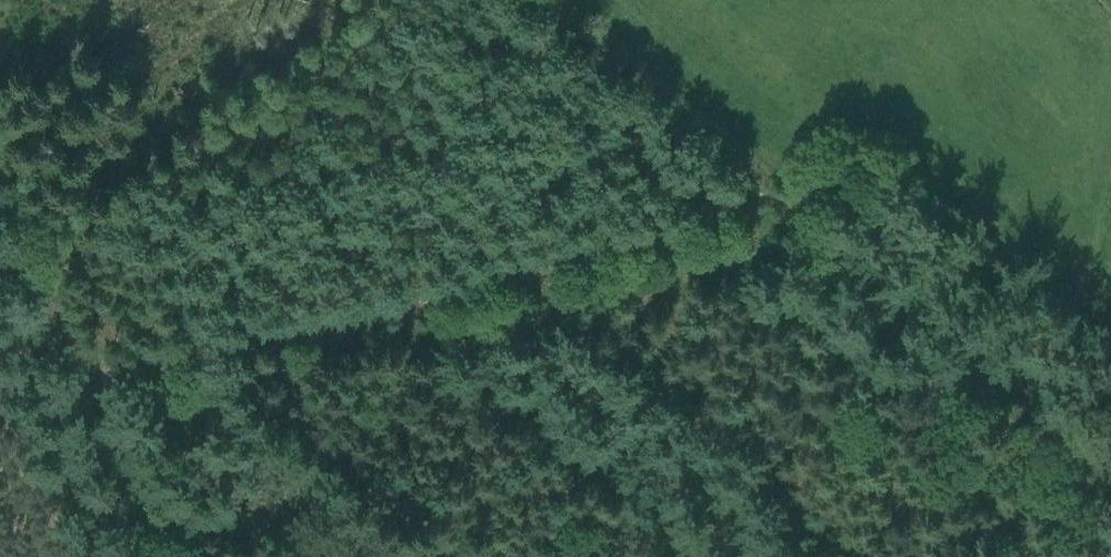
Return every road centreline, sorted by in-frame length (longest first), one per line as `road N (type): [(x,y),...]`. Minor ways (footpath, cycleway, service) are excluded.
road 1 (track): [(517,0),(1110,475)]
road 2 (track): [(72,556),(0,344)]

